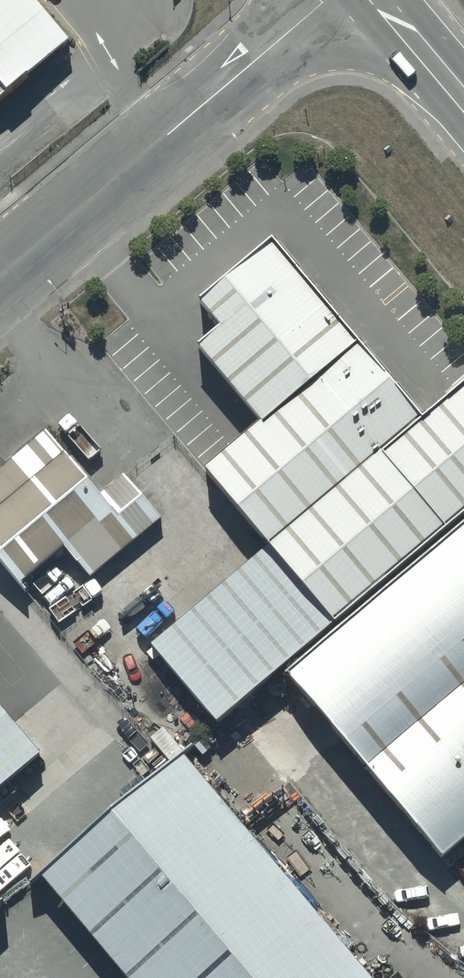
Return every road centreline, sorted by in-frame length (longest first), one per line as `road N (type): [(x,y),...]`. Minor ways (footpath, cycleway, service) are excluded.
road 1 (unclassified): [(330,0),(0,280)]
road 2 (secondary): [(463,100),(380,0)]

